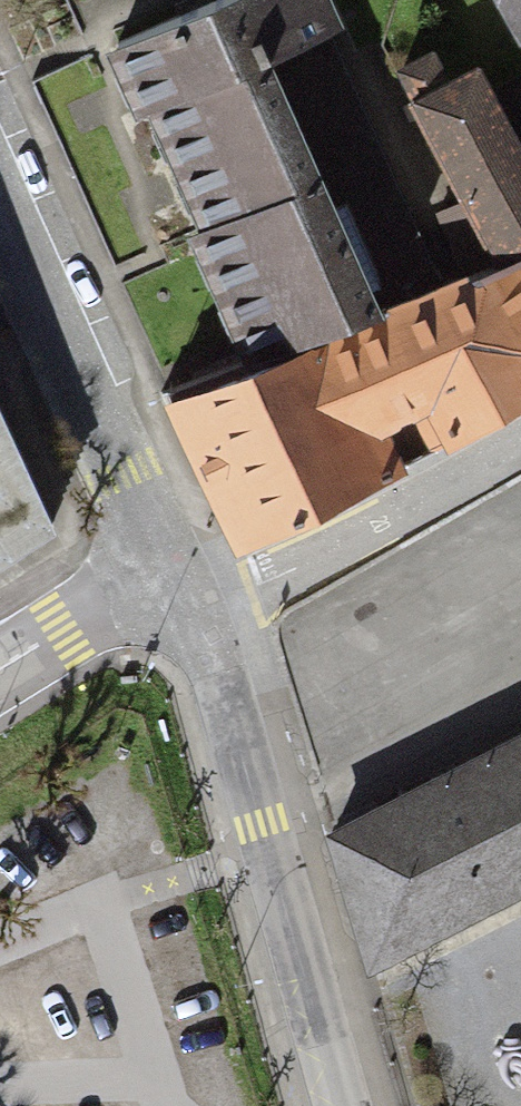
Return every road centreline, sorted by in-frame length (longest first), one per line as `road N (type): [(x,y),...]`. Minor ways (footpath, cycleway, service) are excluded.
road 1 (residential): [(178,590),(213,664),(342,1105)]
road 2 (residential): [(178,590),(0,191)]
road 3 (residential): [(520,441),(298,568),(178,590)]
road 4 (tertiary): [(0,671),(111,608),(178,590)]

